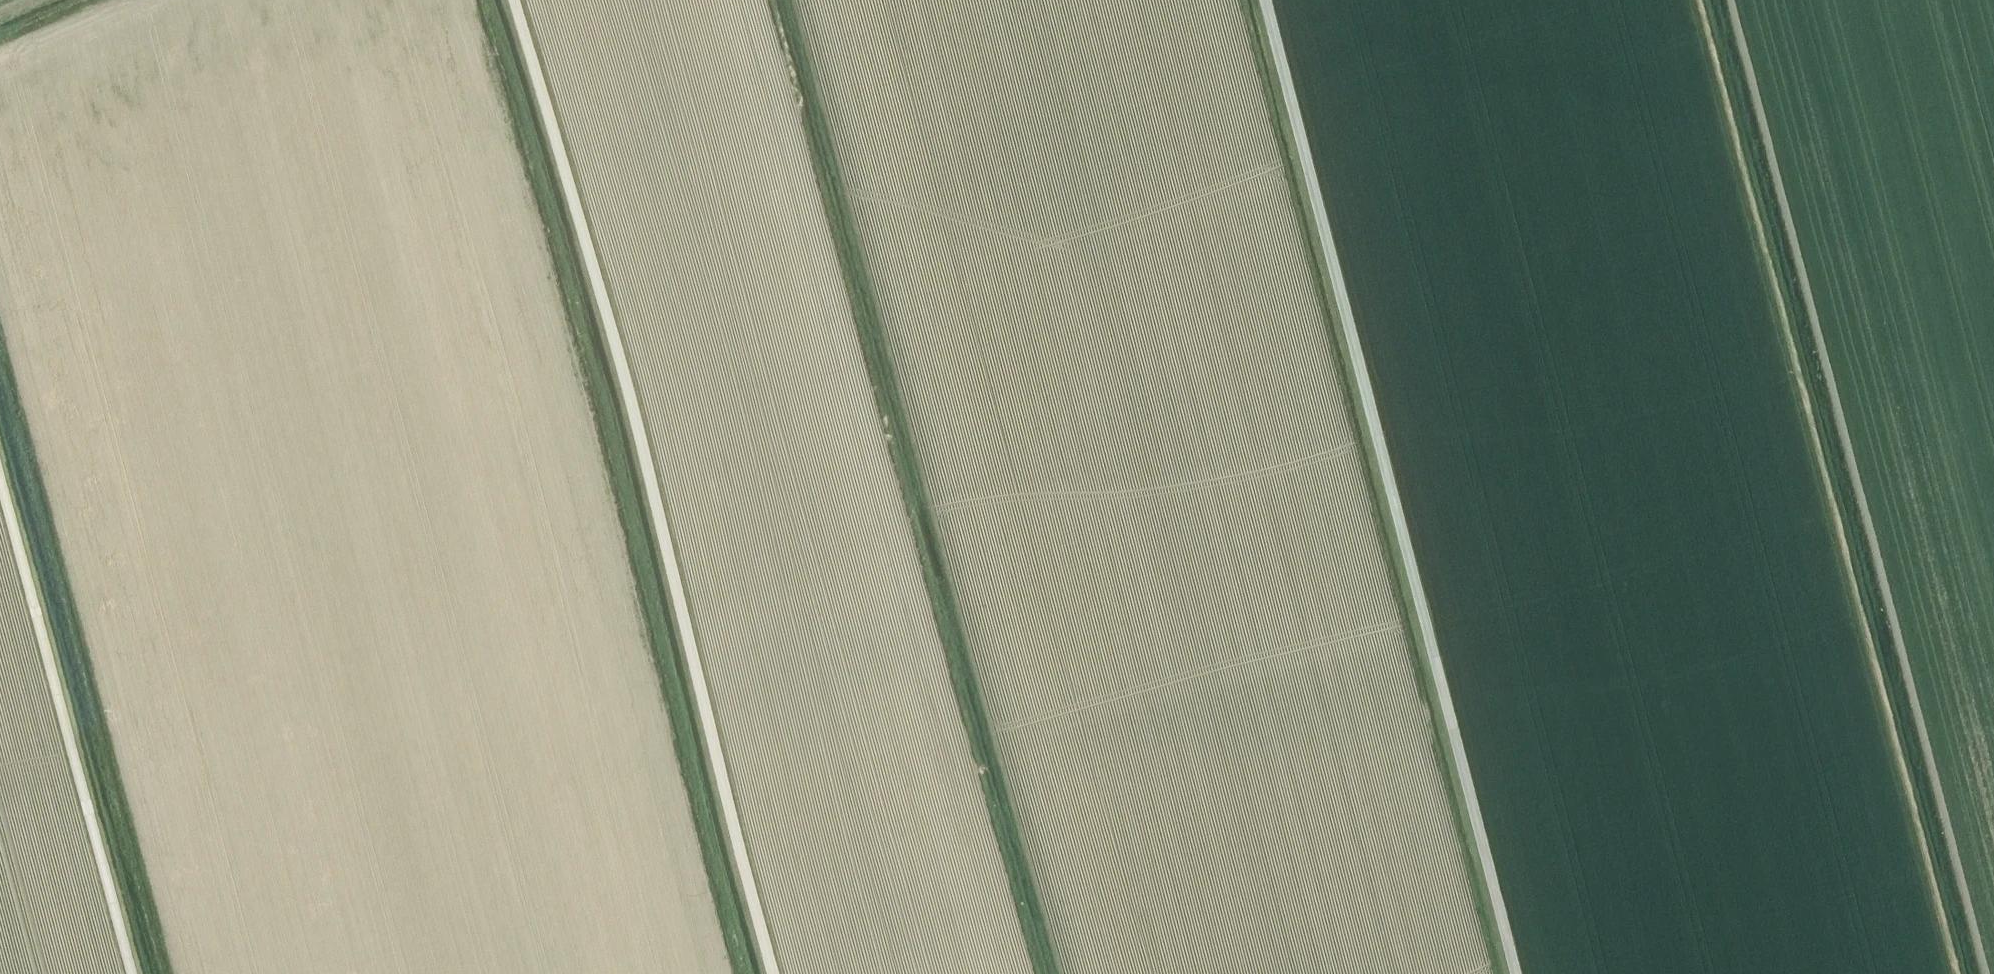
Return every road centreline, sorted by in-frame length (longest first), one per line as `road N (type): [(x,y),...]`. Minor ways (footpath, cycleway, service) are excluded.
road 1 (unclassified): [(1516,973),(1264,0)]
road 2 (unclassified): [(133,973),(0,479)]

